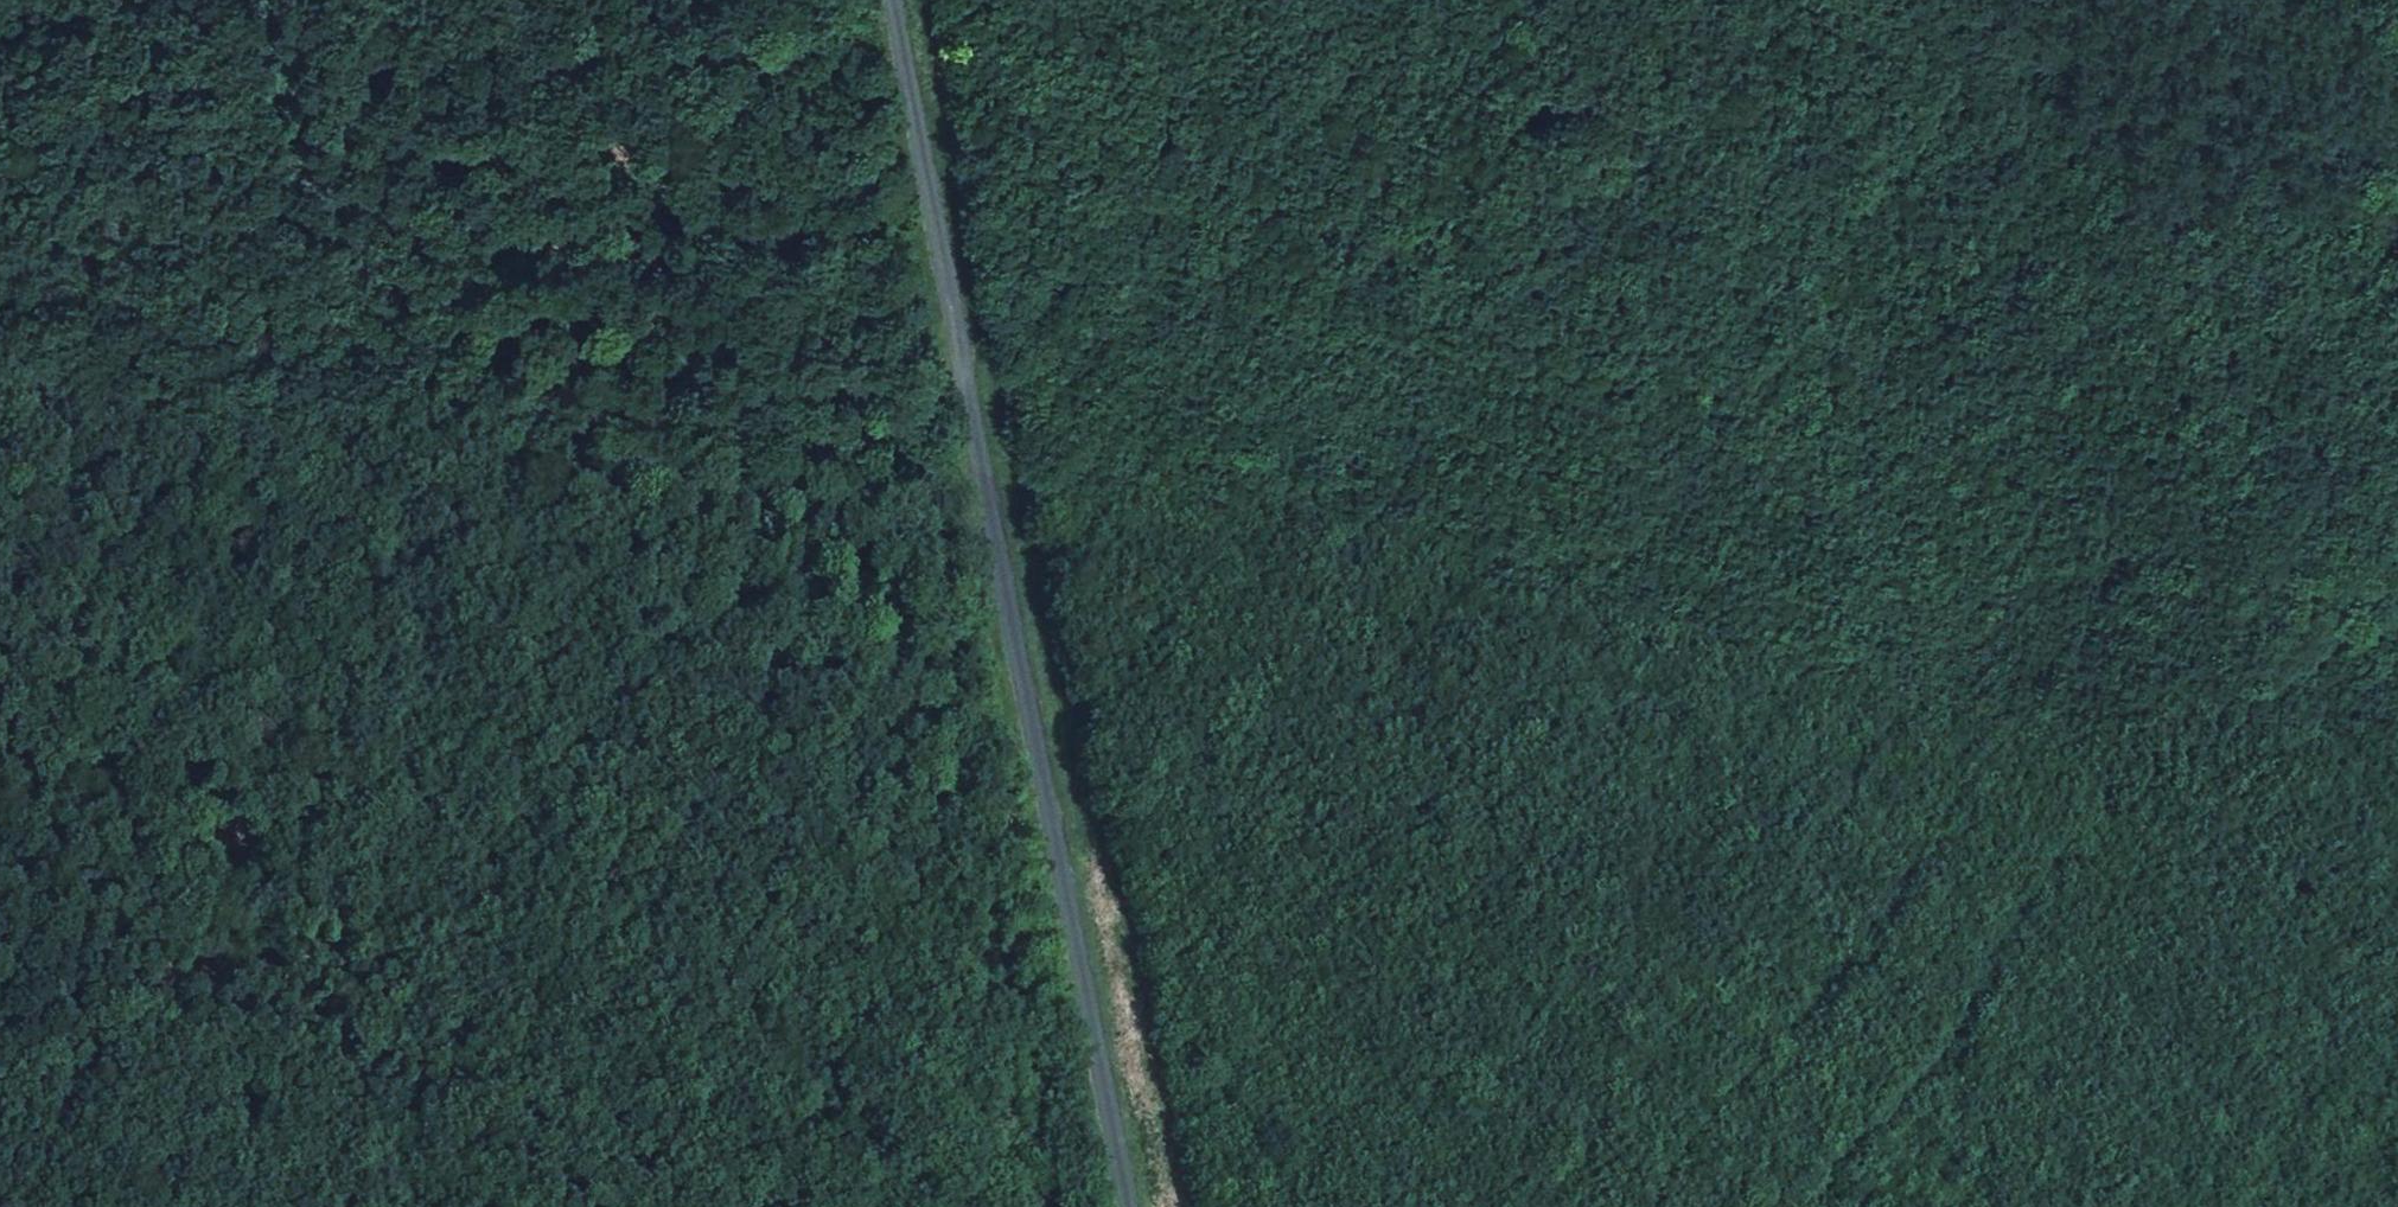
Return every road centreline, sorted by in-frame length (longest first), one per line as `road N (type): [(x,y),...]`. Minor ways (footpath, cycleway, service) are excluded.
road 1 (unclassified): [(892,0),(1131,1206)]

